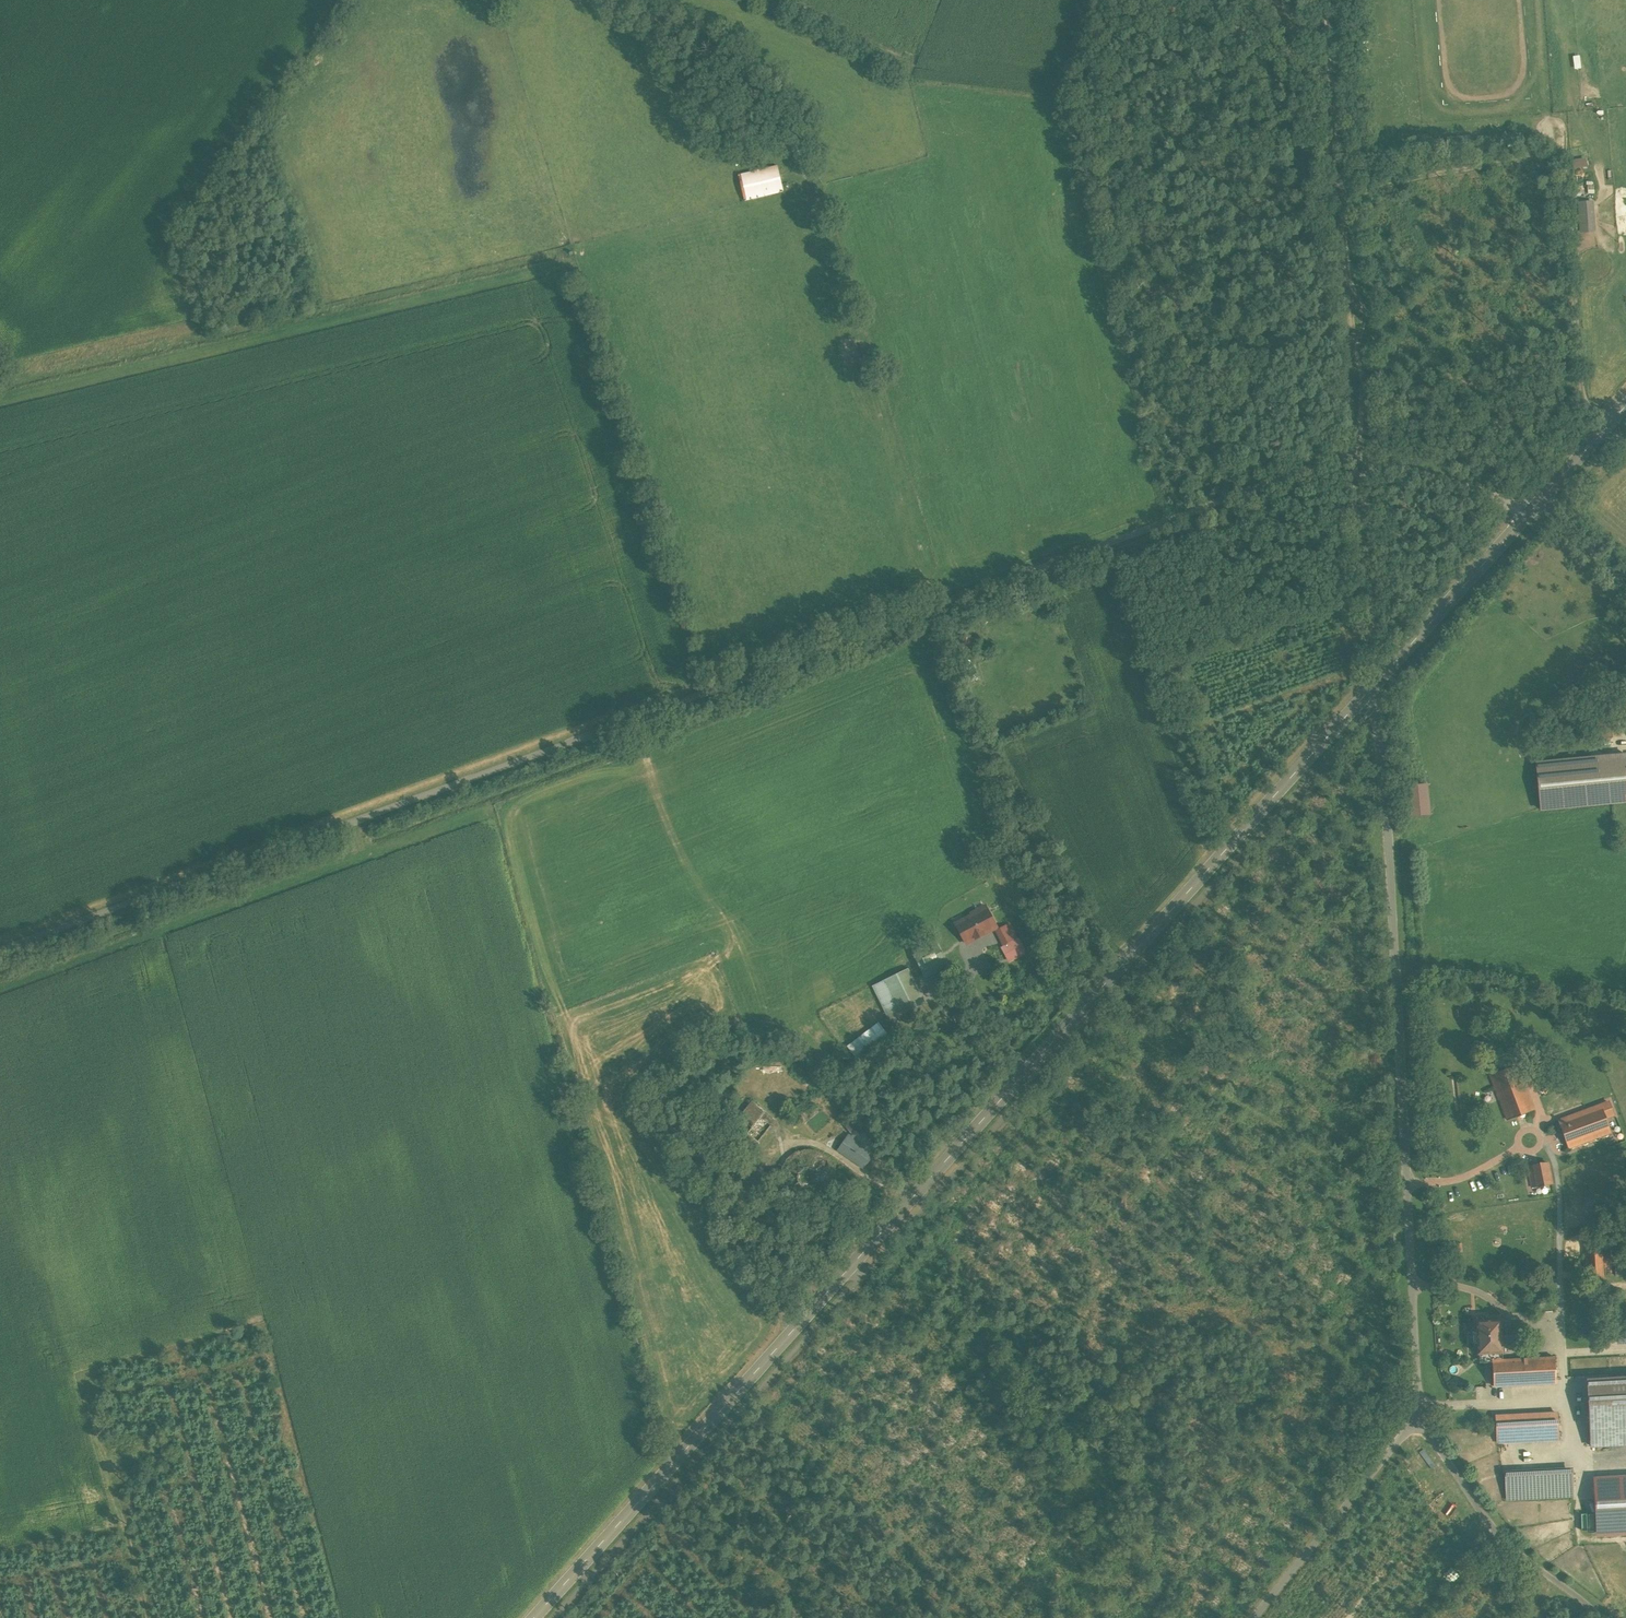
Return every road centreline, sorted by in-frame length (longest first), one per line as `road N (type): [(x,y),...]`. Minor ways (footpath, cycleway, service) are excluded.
road 1 (unclassified): [(0,953),(1334,462),(1393,465),(1531,510)]
road 2 (secondary): [(1377,677),(536,1617)]
road 3 (unclassified): [(1377,677),(1420,1417)]
road 4 (track): [(1327,0),(1377,677)]
road 5 (unclassified): [(1420,1417),(1489,1524),(1600,1617)]
road 6 (unclassified): [(1254,1617),(1420,1417)]
road 7 (secondary): [(1531,510),(1377,677)]
road 8 (secondary): [(1625,405),(1531,510)]

